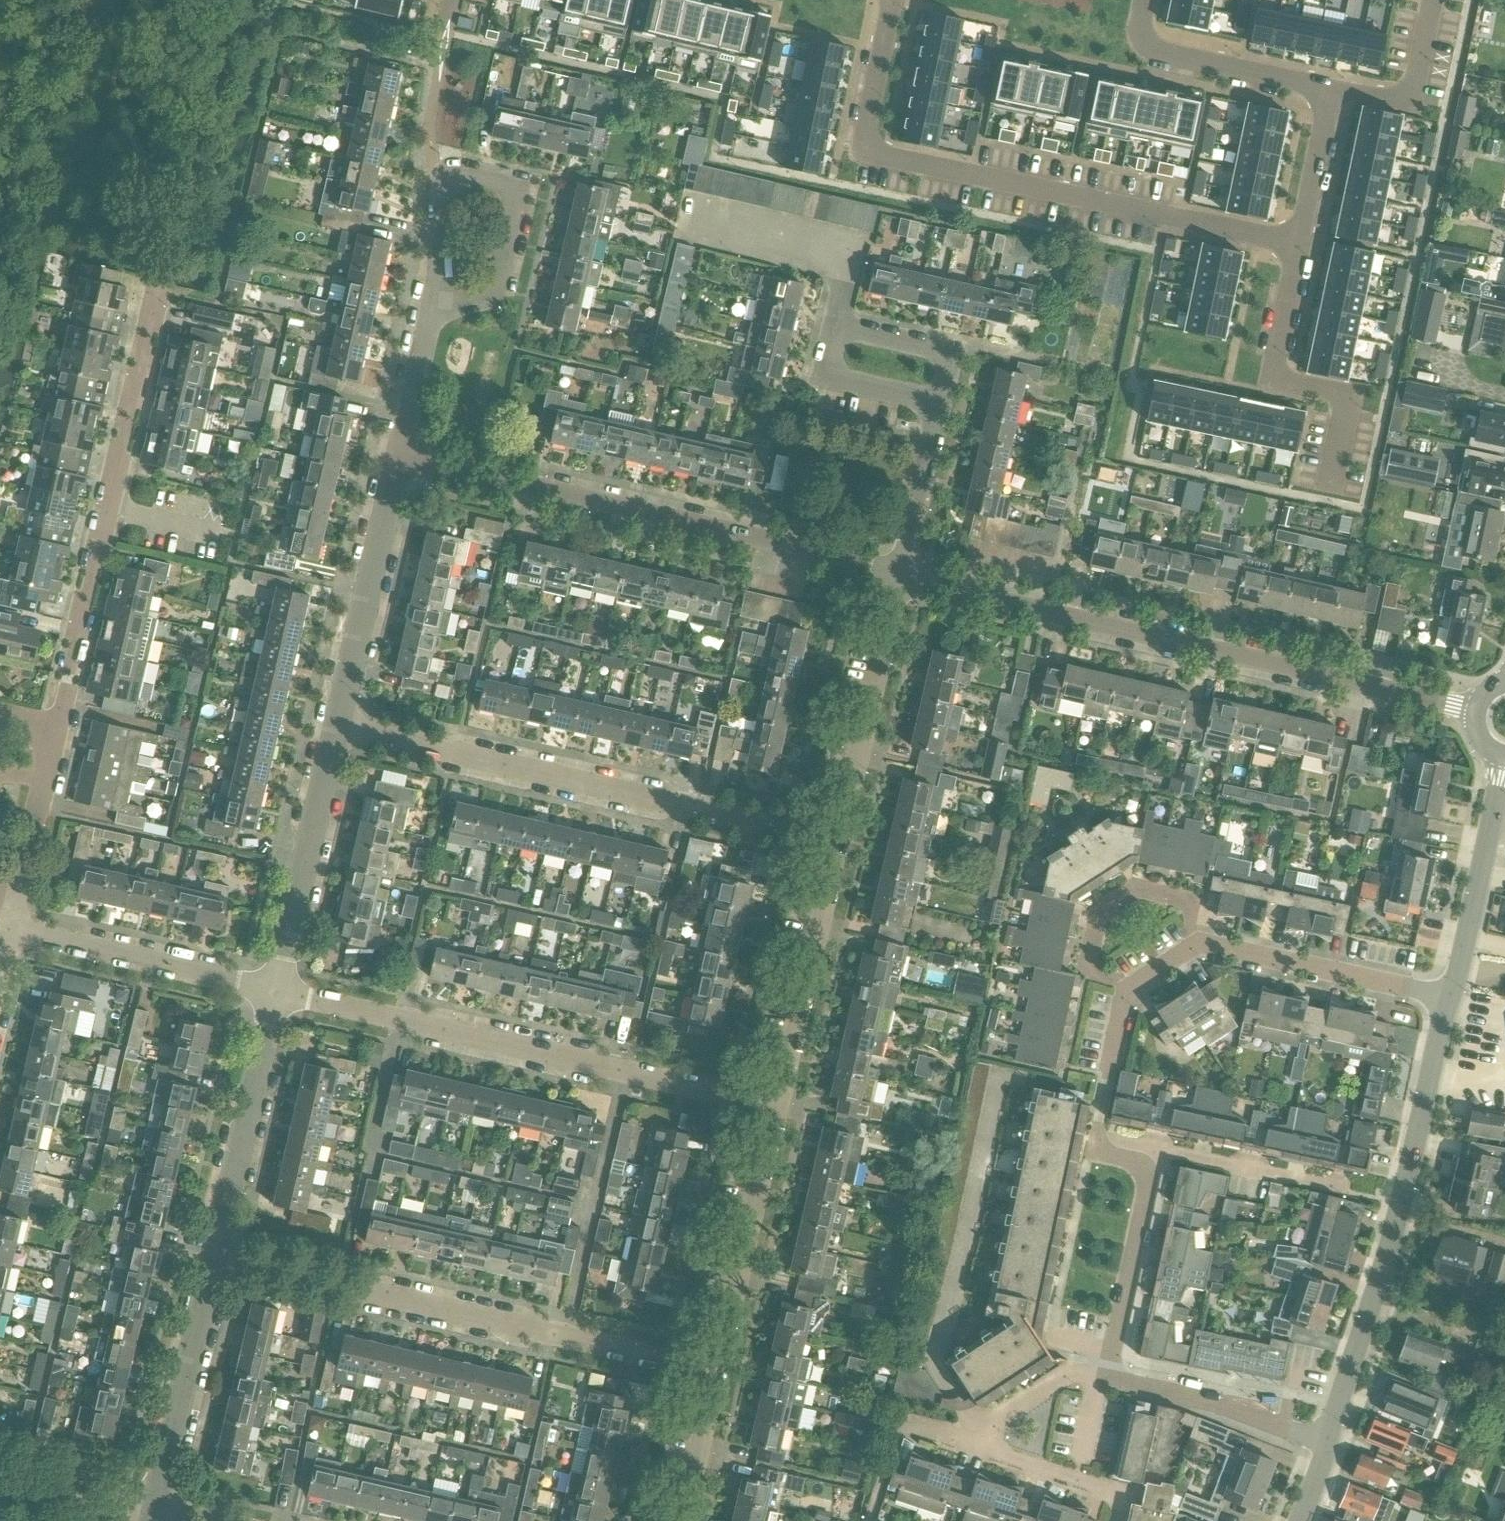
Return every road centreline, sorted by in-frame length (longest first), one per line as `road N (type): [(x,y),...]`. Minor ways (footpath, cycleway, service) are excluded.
road 1 (residential): [(1108,1373),(1147,1183),(1134,1163),(1093,1153),(1126,993),(1205,945),(1448,996)]
road 2 (residential): [(1297,245),(872,155),(866,142),(895,0)]
road 3 (residential): [(1466,711),(900,575)]
road 4 (residential): [(782,1106),(275,987)]
road 5 (residential): [(842,845),(335,729)]
road 6 (unclassified): [(721,1371),(214,1256)]
road 7 (residential): [(900,575),(791,542),(397,456)]
road 8 (tertiary): [(1324,1441),(1374,1306),(1448,996)]
road 9 (residential): [(59,725),(161,282)]
road 10 (residential): [(429,323),(438,273),(438,166),(517,181),(506,280),(460,309)]
road 11 (residential): [(938,406),(827,381),(820,371),(834,314),(940,337),(950,352)]
road 12 (residential): [(335,729),(397,456)]
road 13 (residential): [(842,845),(900,575)]
road 14 (residential): [(214,1256),(275,987)]
road 15 (residential): [(721,1371),(782,1106)]
road 16 (residential): [(782,1106),(842,845)]
road 17 (residential): [(275,987),(16,923)]
road 18 (residential): [(275,987),(335,729)]
road 19 (residential): [(155,1514),(214,1256)]
road 20 (tertiary): [(1448,996),(1504,762)]
road 21 (residential): [(1329,89),(1155,54),(1140,31),(1146,0)]
road 22 (residential): [(1324,1441),(1108,1373)]
road 23 (residential): [(1348,394),(1284,379),(1274,364),(1297,245)]
road 24 (residential): [(938,406),(900,575)]
road 25 (residential): [(1108,1373),(1075,1365),(988,1420),(981,1448)]
road 26 (residential): [(1297,245),(1329,89)]
road 27 (residential): [(155,1514),(0,1478)]
road 28 (residential): [(689,1520),(721,1371)]
road 29 (residential): [(981,1448),(1120,1500)]
road 30 (residential): [(397,456),(429,323)]
road 31 (residential): [(20,900),(47,783)]

